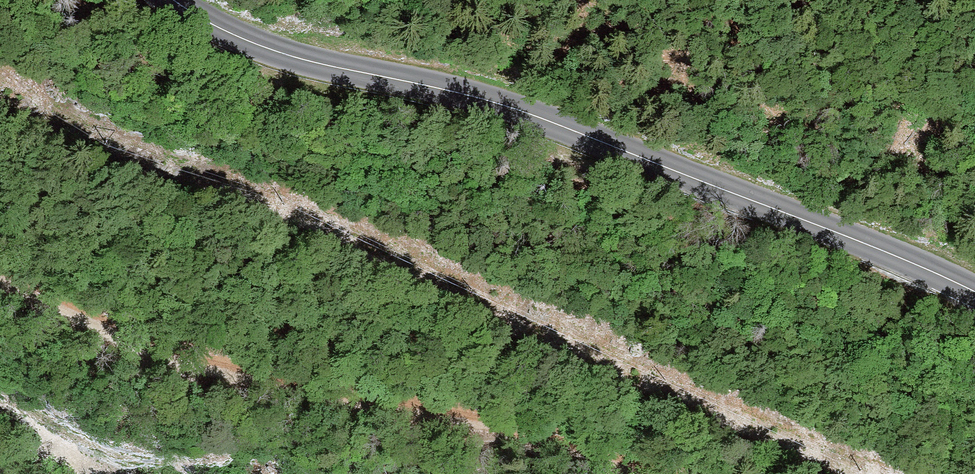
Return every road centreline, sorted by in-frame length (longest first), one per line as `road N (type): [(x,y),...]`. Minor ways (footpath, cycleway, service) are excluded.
road 1 (secondary): [(974,287),(509,107),(255,47),(170,0)]
road 2 (track): [(653,473),(509,431),(191,368),(0,280)]

